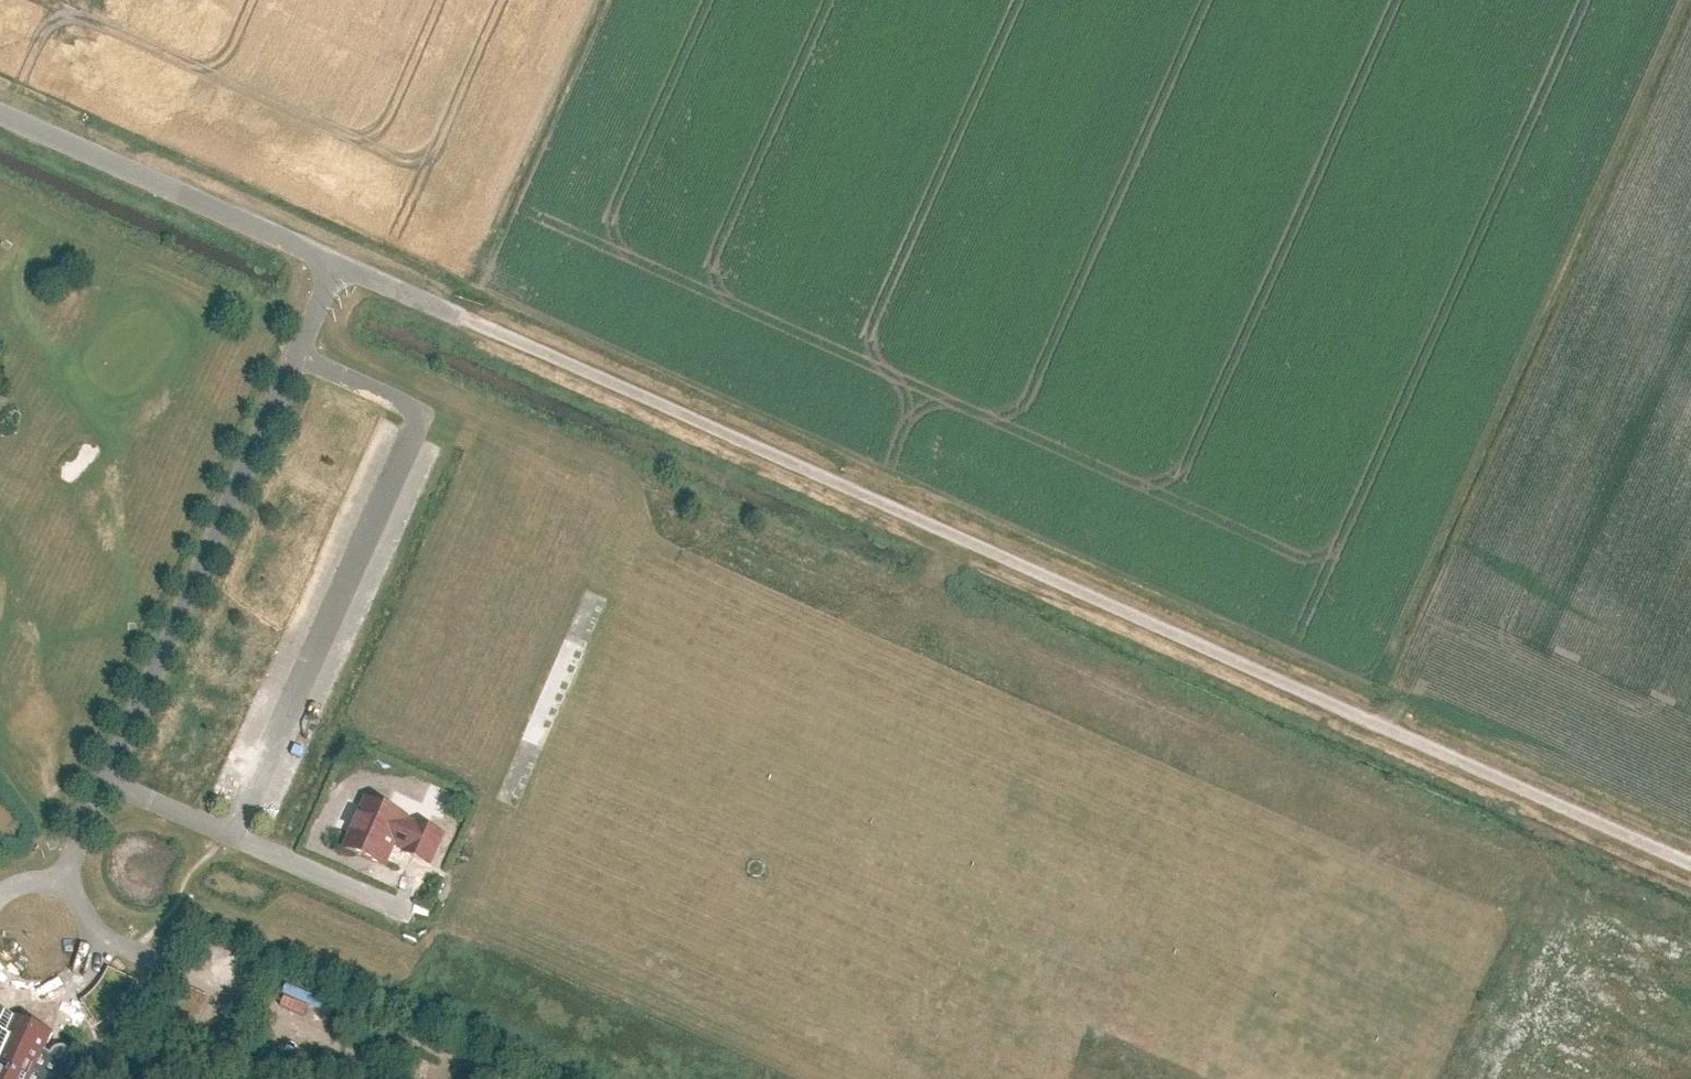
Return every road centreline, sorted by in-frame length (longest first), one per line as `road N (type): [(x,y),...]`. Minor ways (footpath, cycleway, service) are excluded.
road 1 (unclassified): [(1690,861),(0,113)]

